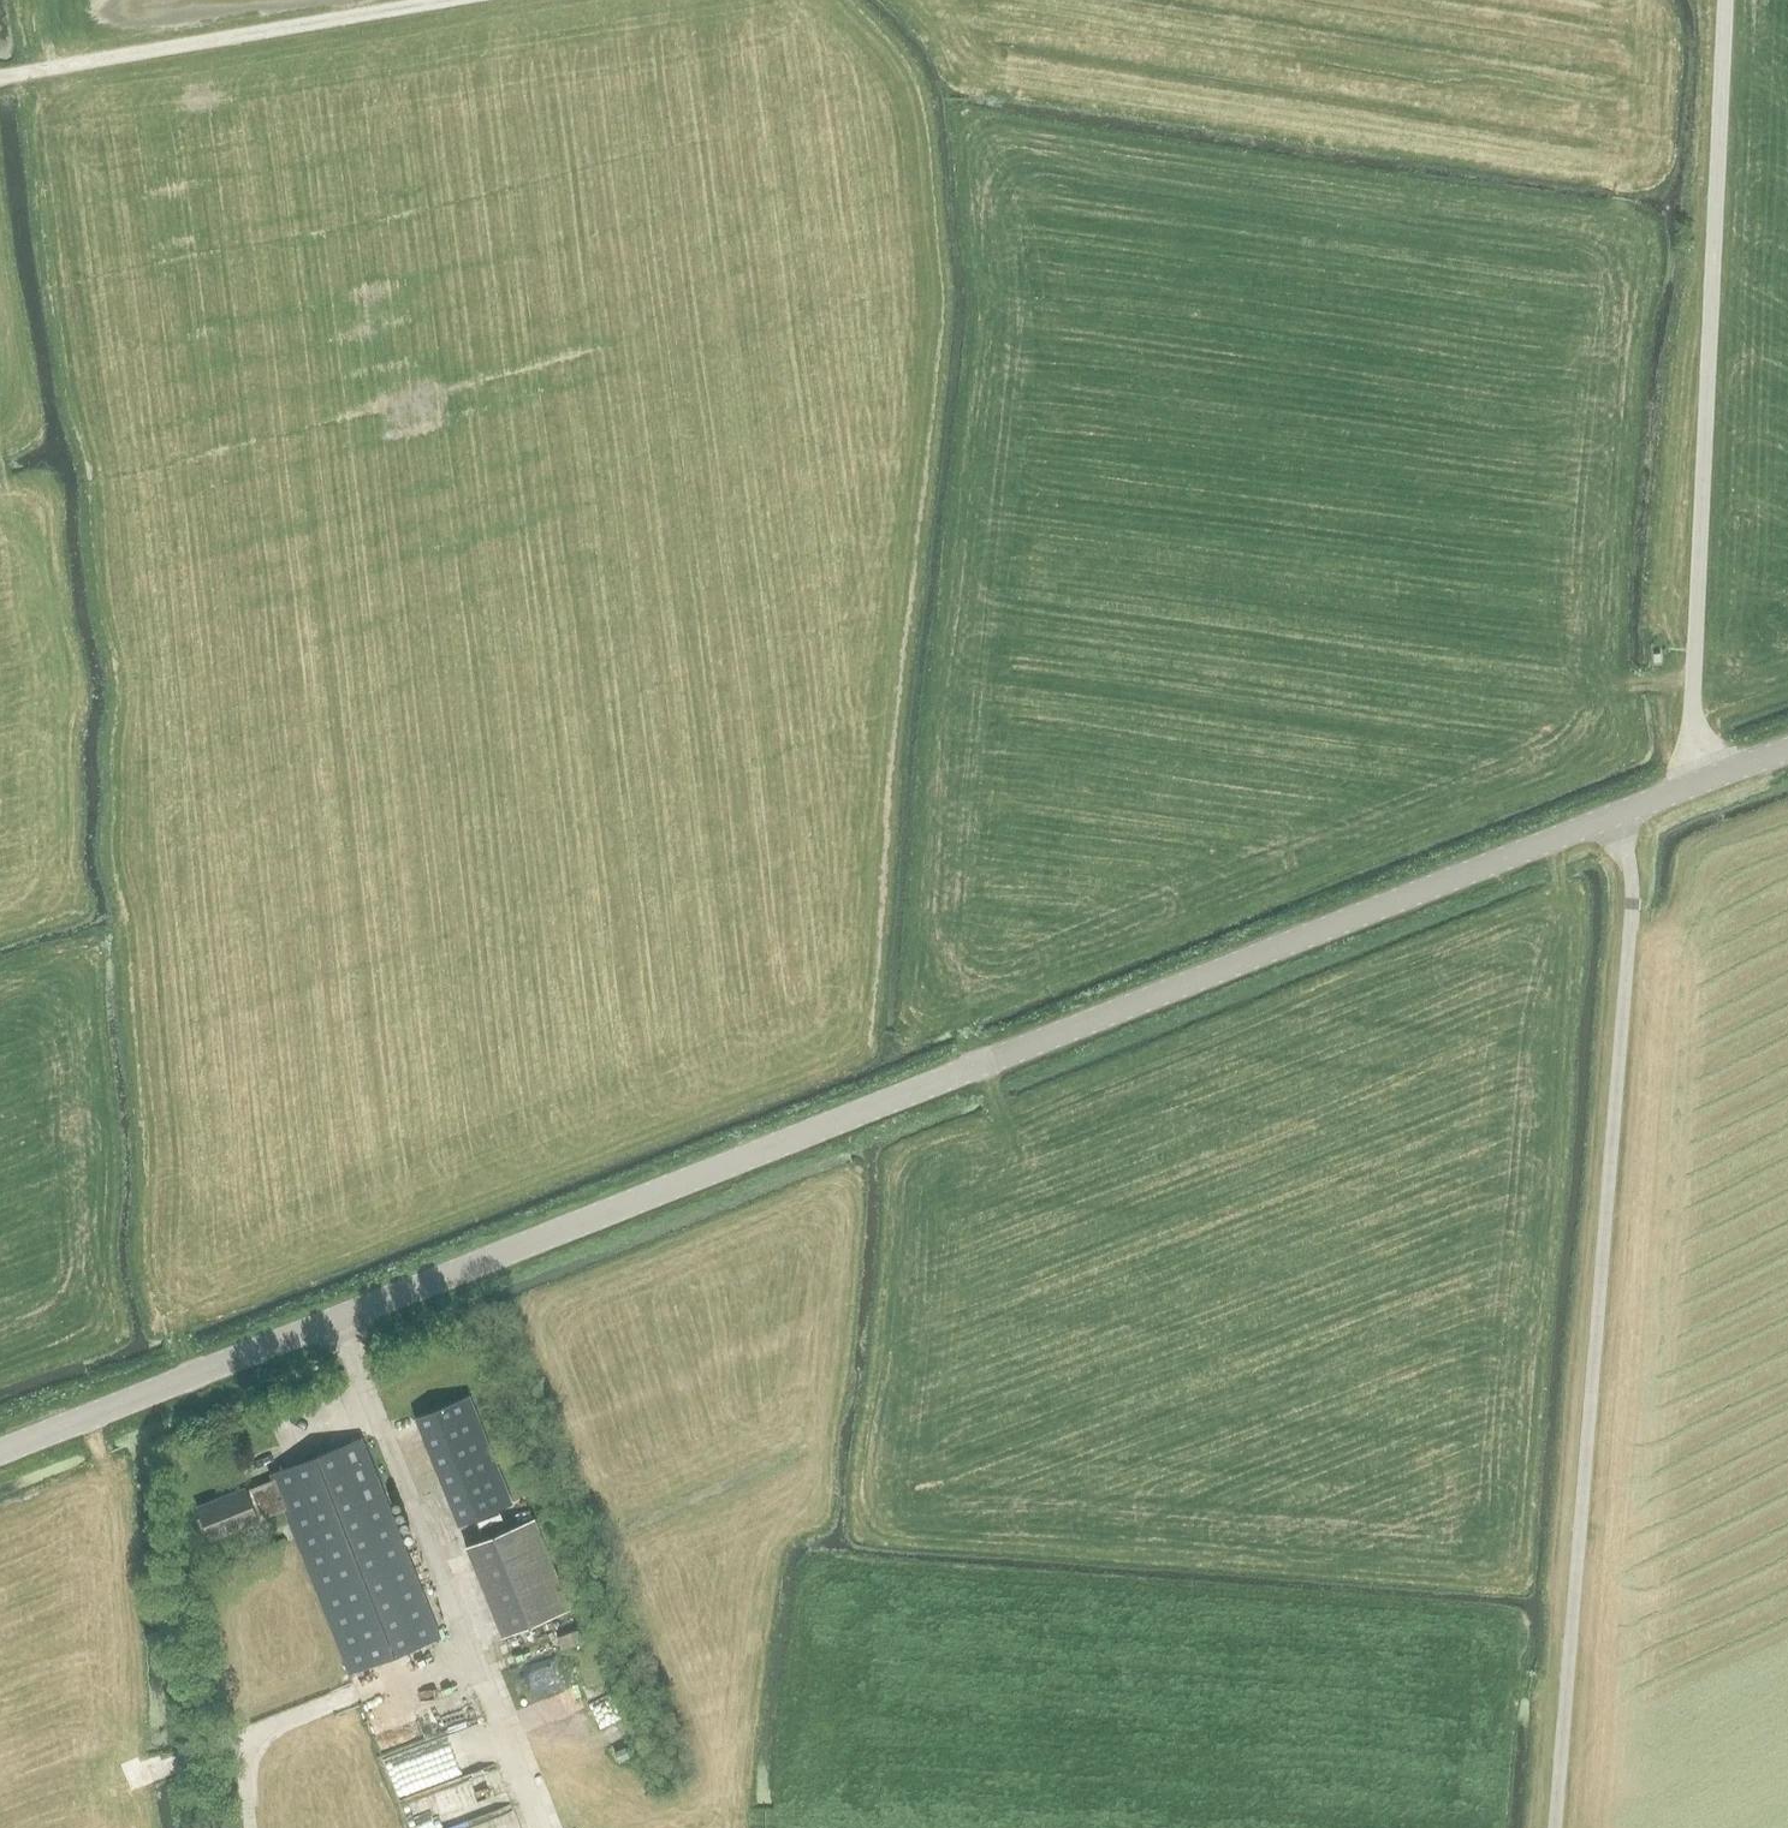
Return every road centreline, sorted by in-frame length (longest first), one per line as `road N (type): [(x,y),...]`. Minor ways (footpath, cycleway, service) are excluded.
road 1 (tertiary): [(0,1457),(1787,753)]
road 2 (track): [(0,76),(445,0)]
road 3 (track): [(0,704),(37,692),(0,469)]
road 4 (track): [(363,1696),(244,1742),(253,1827)]

